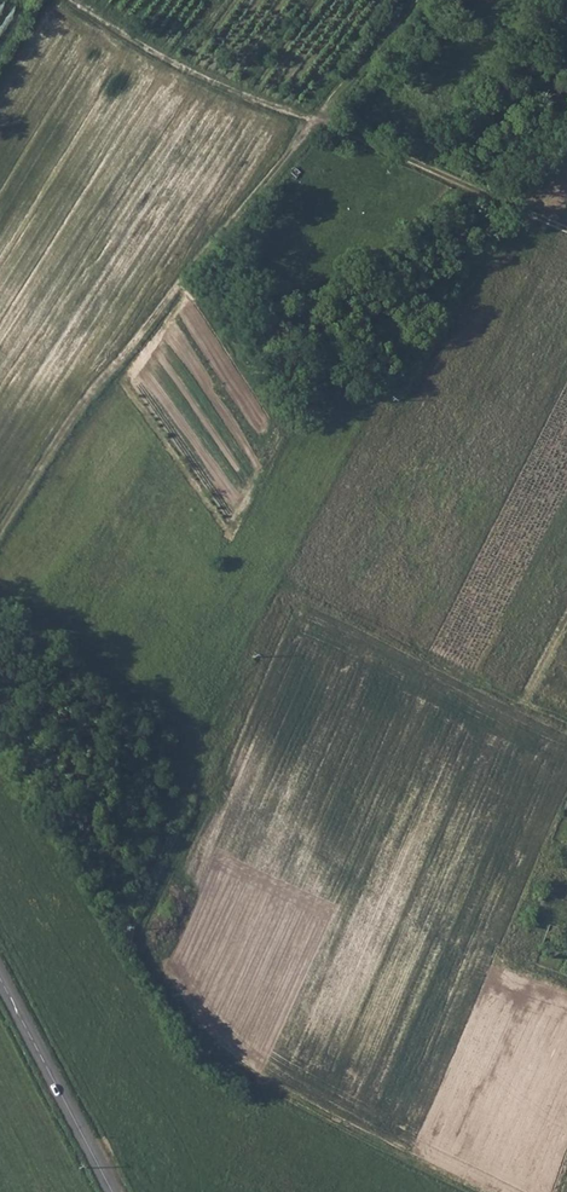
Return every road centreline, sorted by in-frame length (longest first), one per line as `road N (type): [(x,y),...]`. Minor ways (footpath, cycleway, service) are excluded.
road 1 (track): [(317,124),(67,428),(0,532)]
road 2 (track): [(566,726),(285,583)]
road 3 (track): [(64,0),(187,75),(317,124)]
road 4 (track): [(566,232),(317,124)]
road 5 (tertiary): [(0,982),(111,1191)]
road 6 (track): [(317,124),(418,0)]

